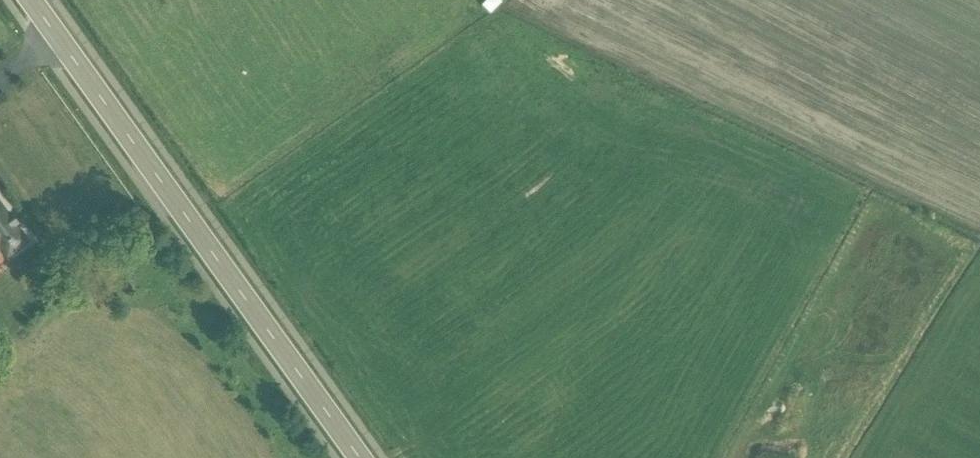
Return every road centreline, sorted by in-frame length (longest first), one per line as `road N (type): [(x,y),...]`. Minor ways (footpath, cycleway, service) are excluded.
road 1 (secondary): [(359,457),(30,0)]

